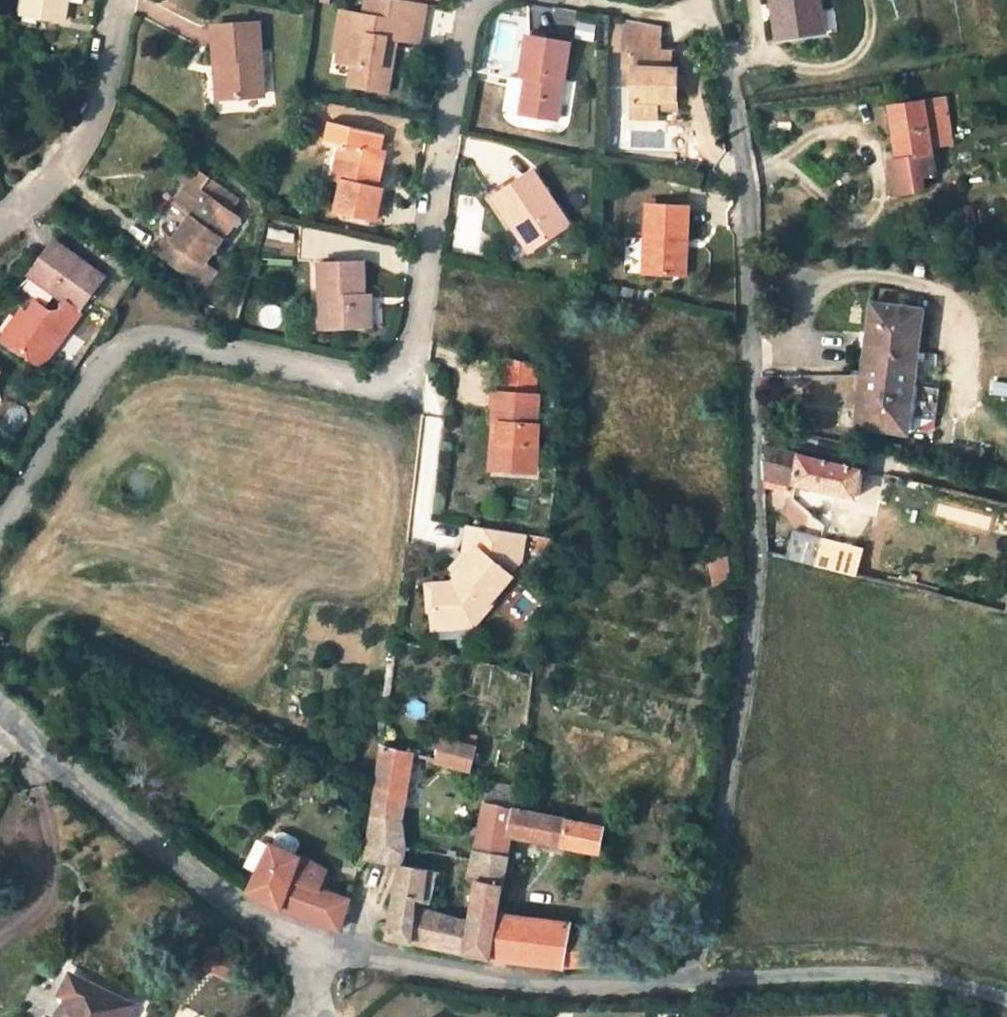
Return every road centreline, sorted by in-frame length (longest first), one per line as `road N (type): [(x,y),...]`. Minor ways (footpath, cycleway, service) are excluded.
road 1 (residential): [(706,22),(740,179),(758,555),(705,982)]
road 2 (residential): [(481,0),(458,66),(410,363),(389,381),(361,382),(169,338),(136,342),(76,408),(0,529)]
road 3 (unclassified): [(314,944),(482,979),(580,990),(705,982)]
road 4 (residential): [(314,944),(160,852),(0,711)]
road 5 (unclassified): [(705,982),(875,977),(976,990),(1006,1004)]
road 6 (residential): [(120,0),(97,117),(51,183),(0,229)]

